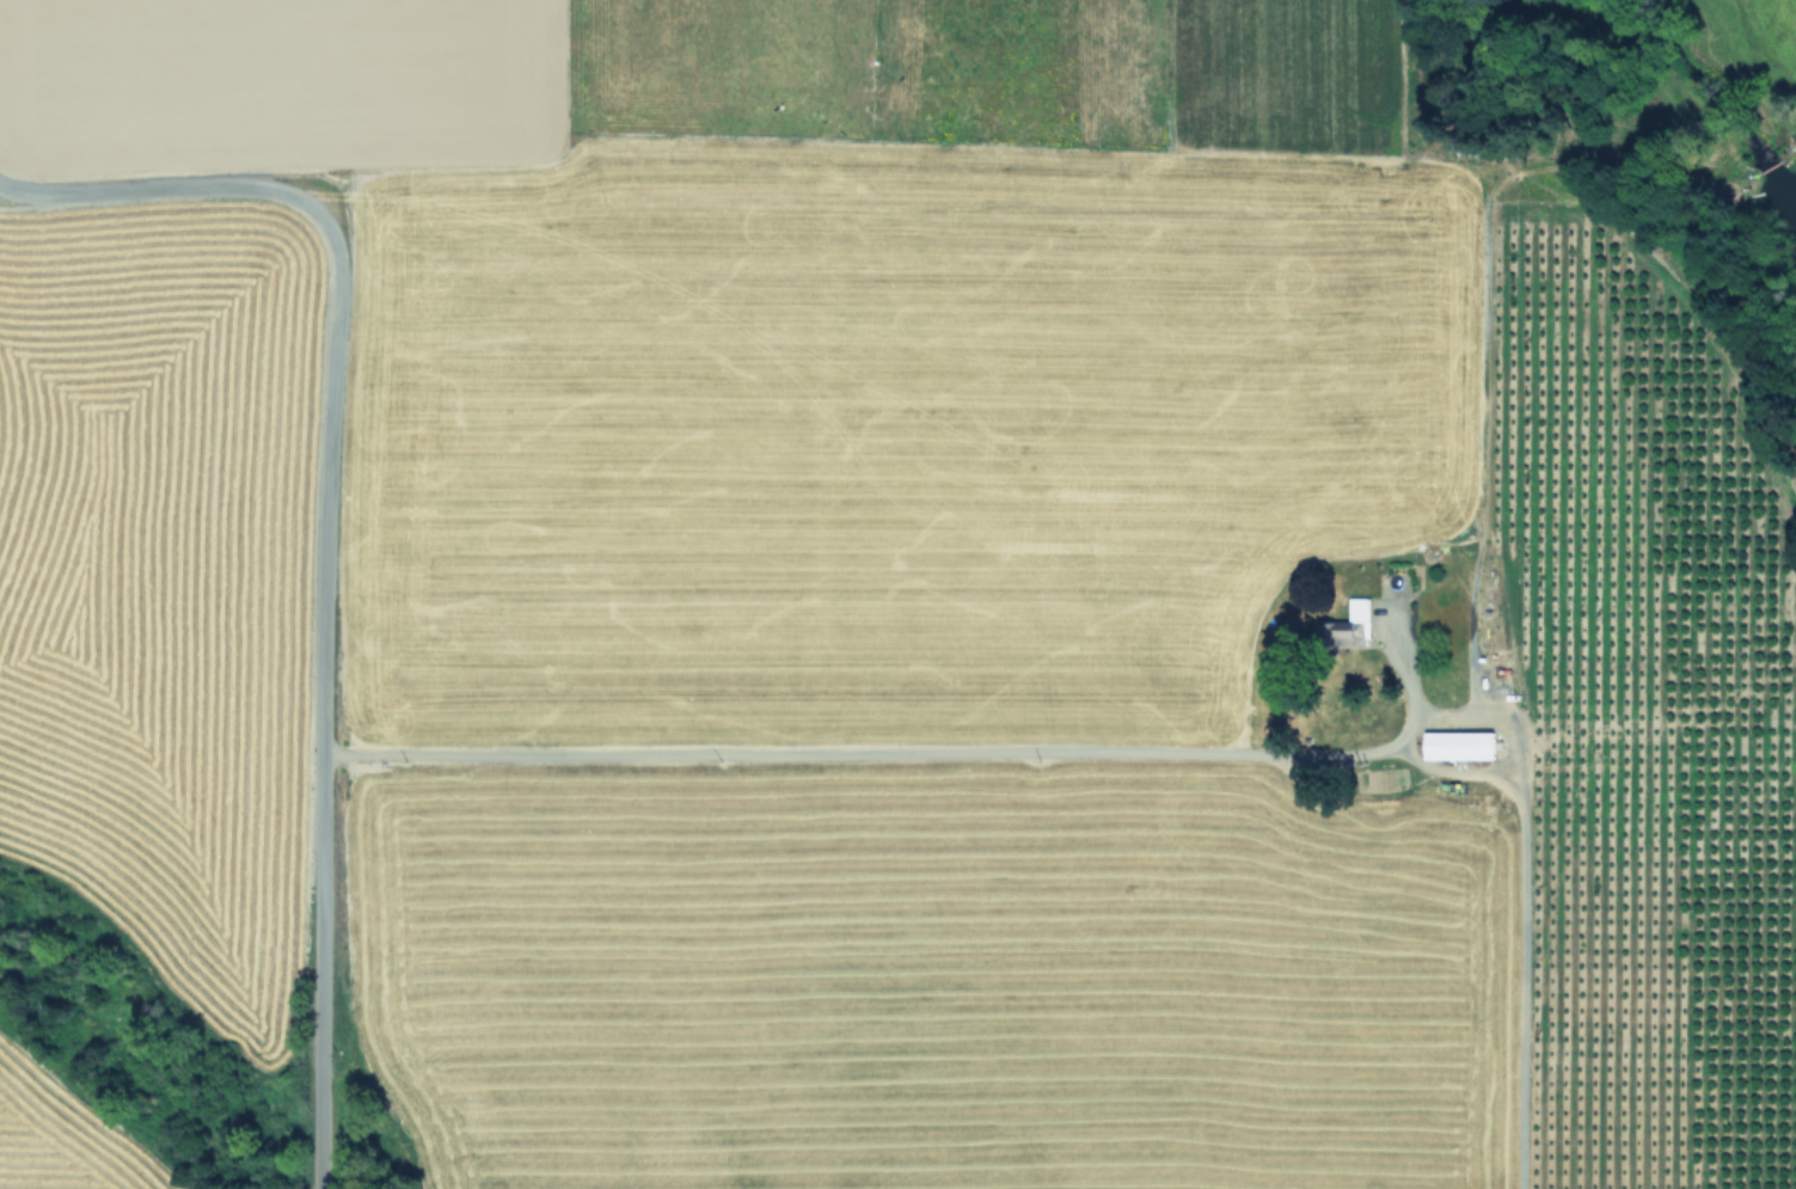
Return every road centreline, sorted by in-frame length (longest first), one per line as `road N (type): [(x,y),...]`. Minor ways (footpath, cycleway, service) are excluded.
road 1 (residential): [(317,1188),(320,619),(335,272),(333,249),(309,206)]
road 2 (residential): [(309,206),(251,184),(61,194),(0,184)]

